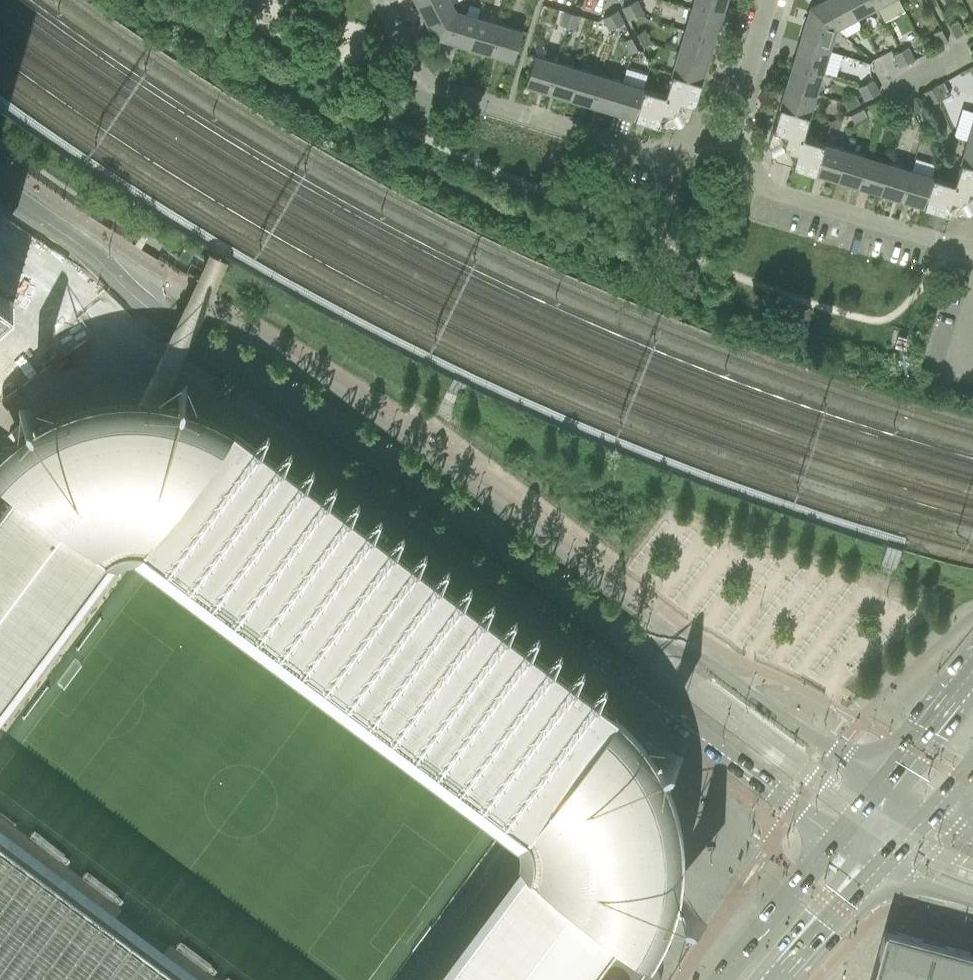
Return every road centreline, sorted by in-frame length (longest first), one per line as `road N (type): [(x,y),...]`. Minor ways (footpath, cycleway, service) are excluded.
road 1 (secondary): [(884,790),(707,660),(633,647),(229,368)]
road 2 (secondary): [(229,368),(285,423),(839,842)]
road 3 (residential): [(728,143),(682,158),(443,90),(424,72),(388,0)]
road 4 (secondary): [(229,368),(164,325),(156,297),(0,186)]
road 5 (residential): [(972,251),(763,187),(728,143)]
road 6 (secondary): [(839,842),(723,979)]
road 7 (residential): [(728,143),(770,0)]
road 8 (secondary): [(972,673),(884,790)]
road 9 (secondary): [(784,979),(879,869)]

